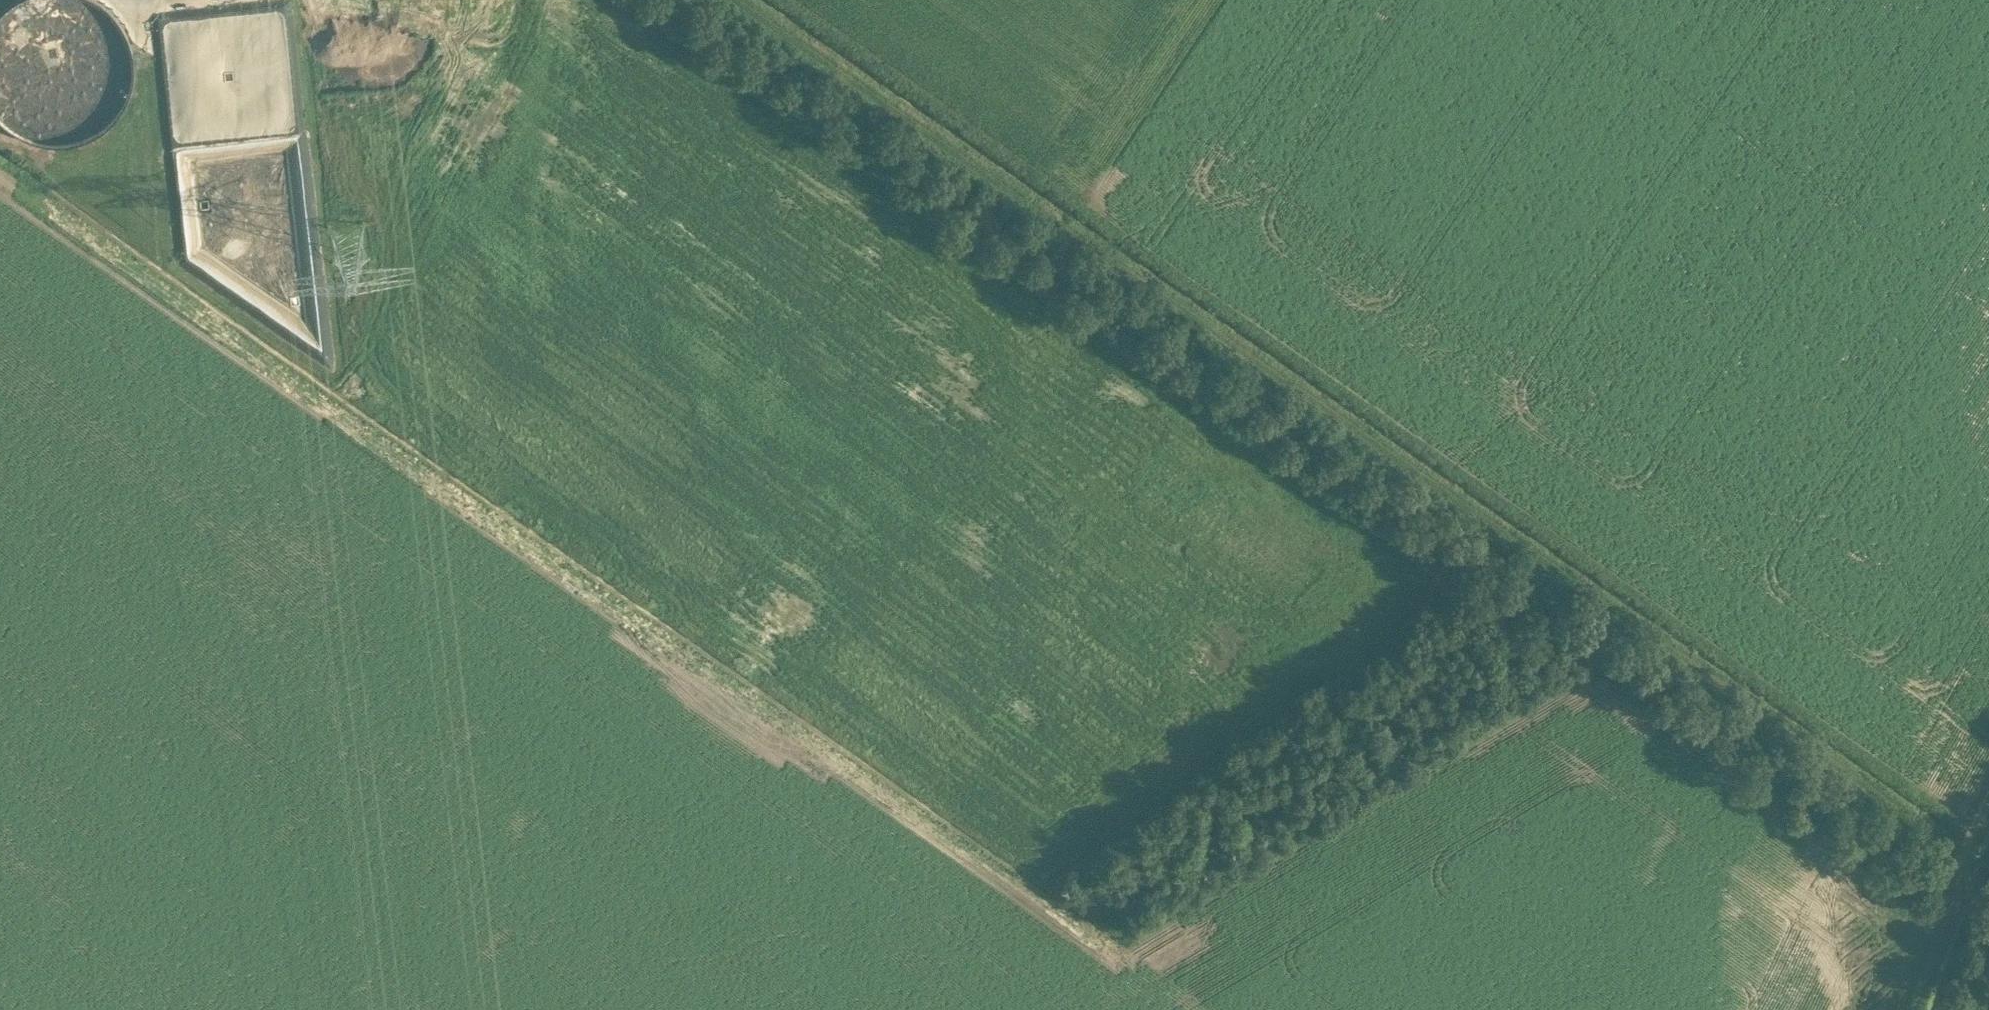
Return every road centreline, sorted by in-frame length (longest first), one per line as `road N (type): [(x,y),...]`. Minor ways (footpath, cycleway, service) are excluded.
road 1 (track): [(747,0),(1956,844)]

